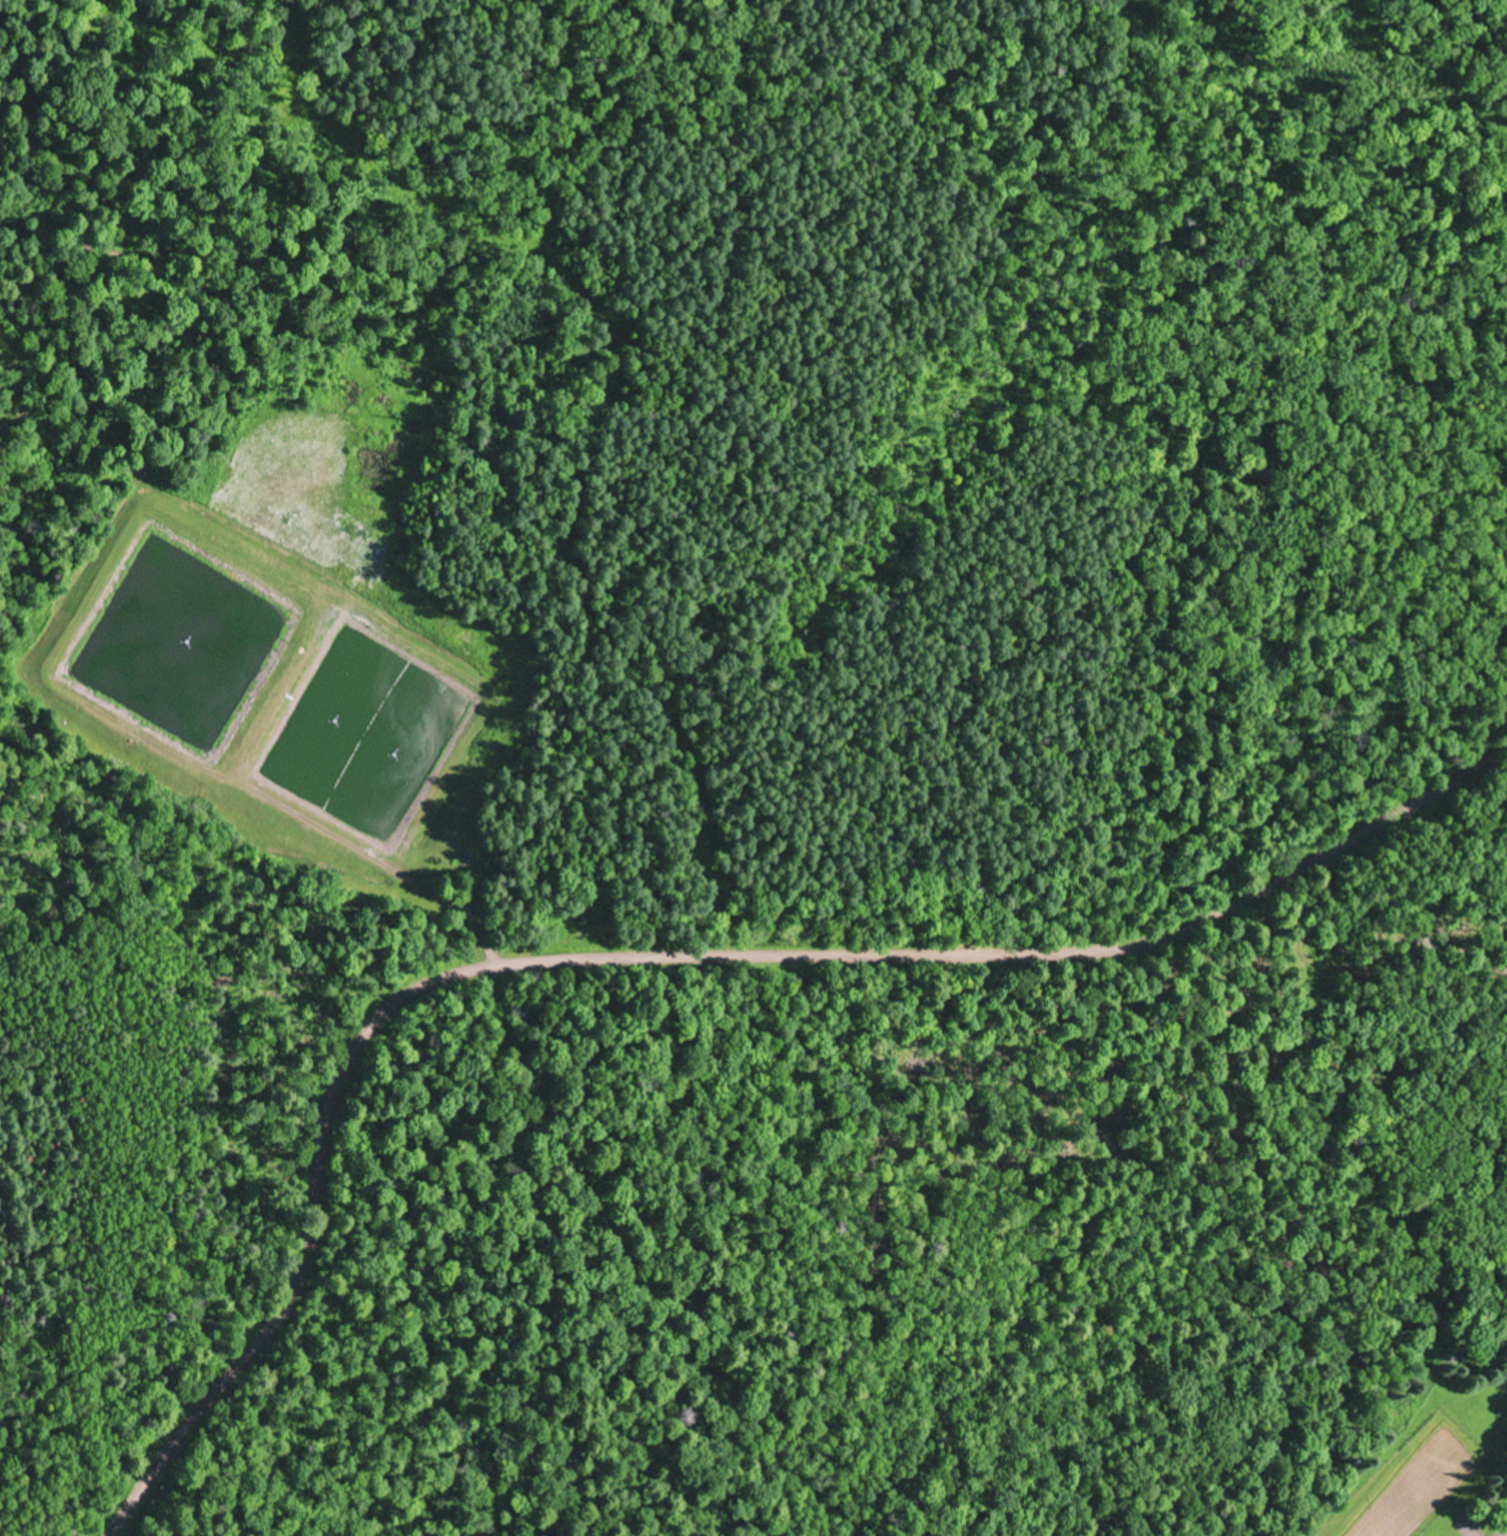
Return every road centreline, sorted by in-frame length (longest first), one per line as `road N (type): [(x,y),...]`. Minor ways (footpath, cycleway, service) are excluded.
road 1 (residential): [(1506,743),(1318,860),(1151,945),(1076,955),(562,957),(464,970),(409,995),(368,1022),(318,1111),(306,1228),(279,1316),(203,1403),(107,1535)]

